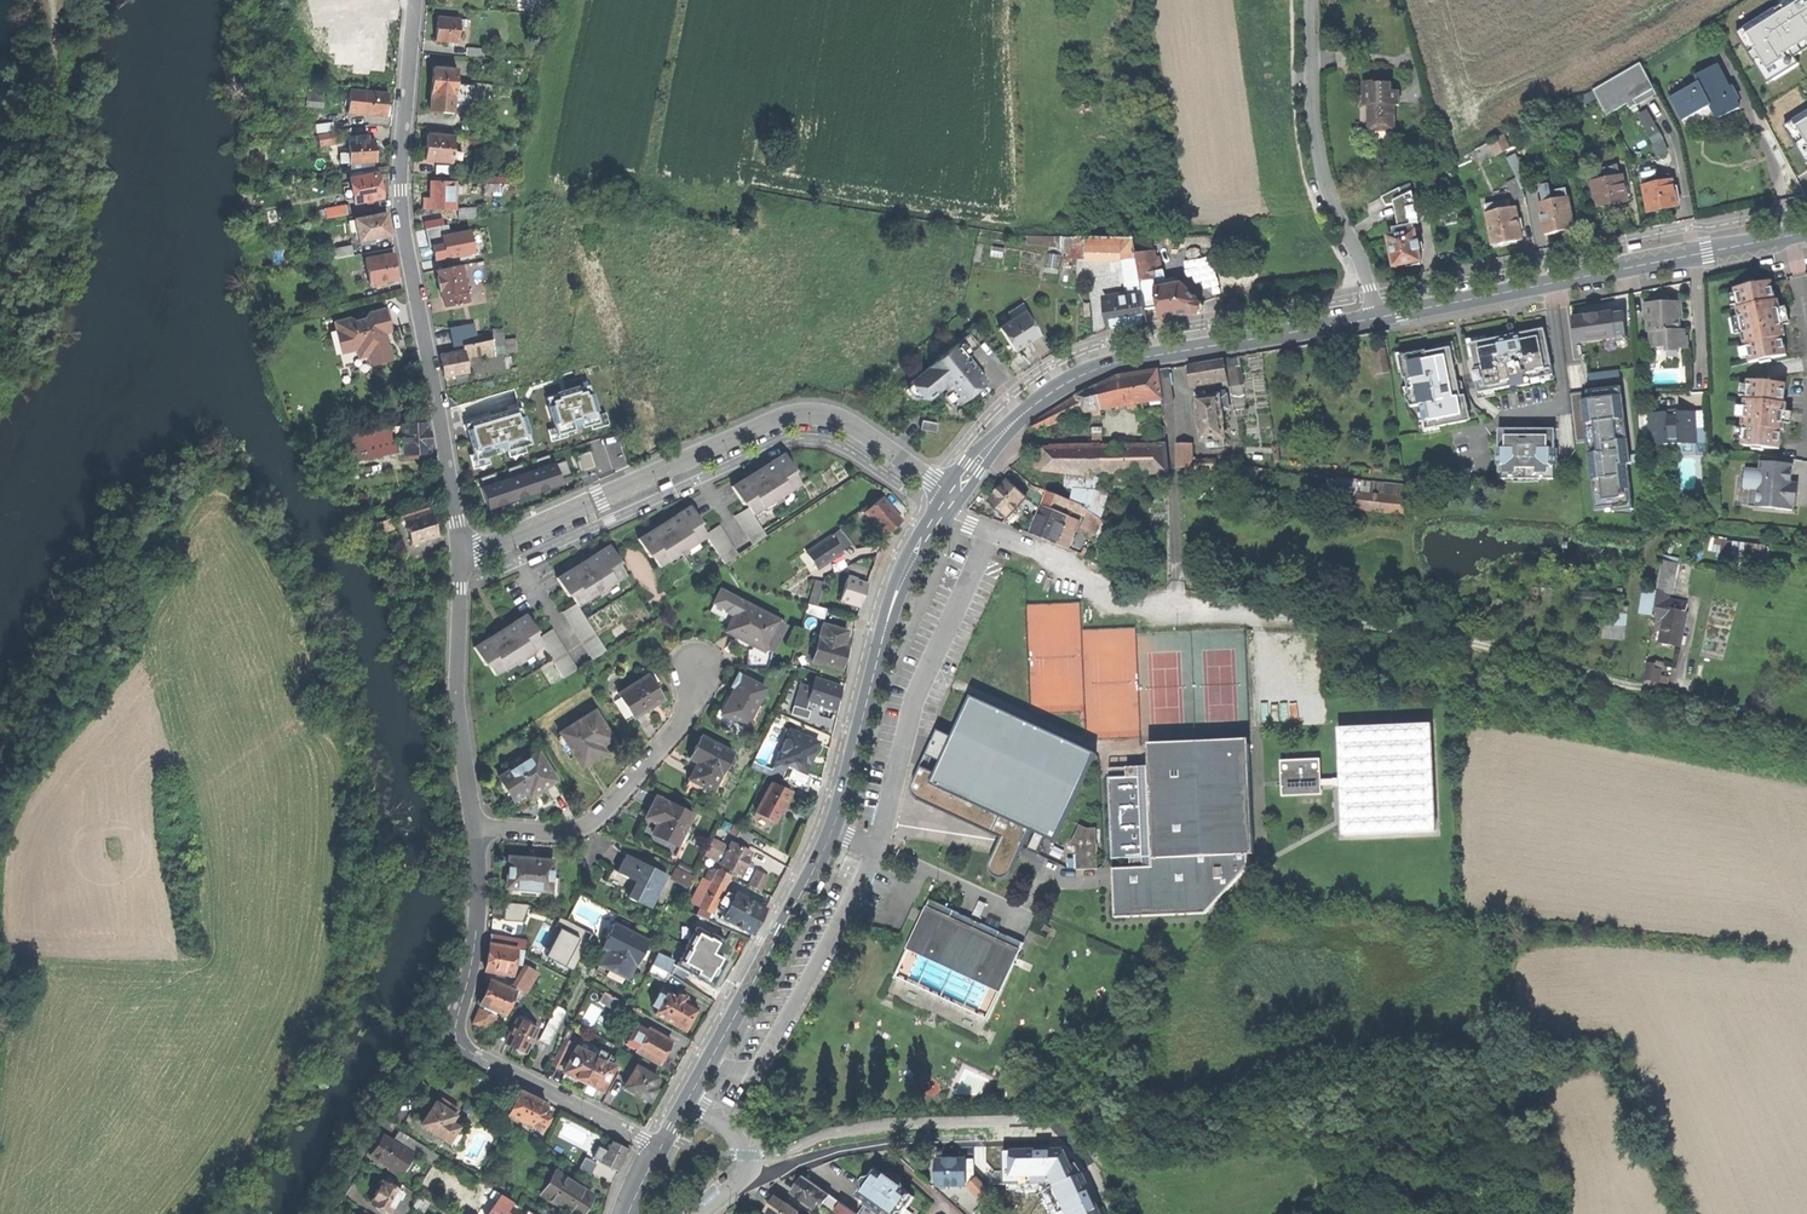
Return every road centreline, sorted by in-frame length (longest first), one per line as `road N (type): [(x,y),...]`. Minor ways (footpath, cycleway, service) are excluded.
road 1 (secondary): [(940,514),(894,603),(826,847),(687,1100)]
road 2 (residential): [(417,0),(400,189),(460,554)]
road 3 (residential): [(460,554),(798,414),(841,419),(955,493)]
road 4 (track): [(1613,691),(1467,637),(1135,598)]
road 5 (secondary): [(955,493),(1022,413),(1102,368),(1379,318)]
road 6 (secondary): [(1379,318),(1806,230)]
road 7 (unclassified): [(1312,0),(1321,162),(1379,318)]
road 8 (residential): [(749,1174),(879,1144),(1042,1142),(1055,1123)]
road 9 (residential): [(696,667),(689,711),(583,826),(476,828)]
road 10 (residential): [(476,828),(456,706),(460,554)]
road 11 (residential): [(660,1148),(454,1038)]
road 12 (residential): [(325,1213),(433,1049),(454,1038)]
road 13 (residential): [(454,1038),(474,964),(476,828)]
road 14 (residential): [(1135,598),(940,514)]
road 15 (track): [(136,962),(0,966)]

